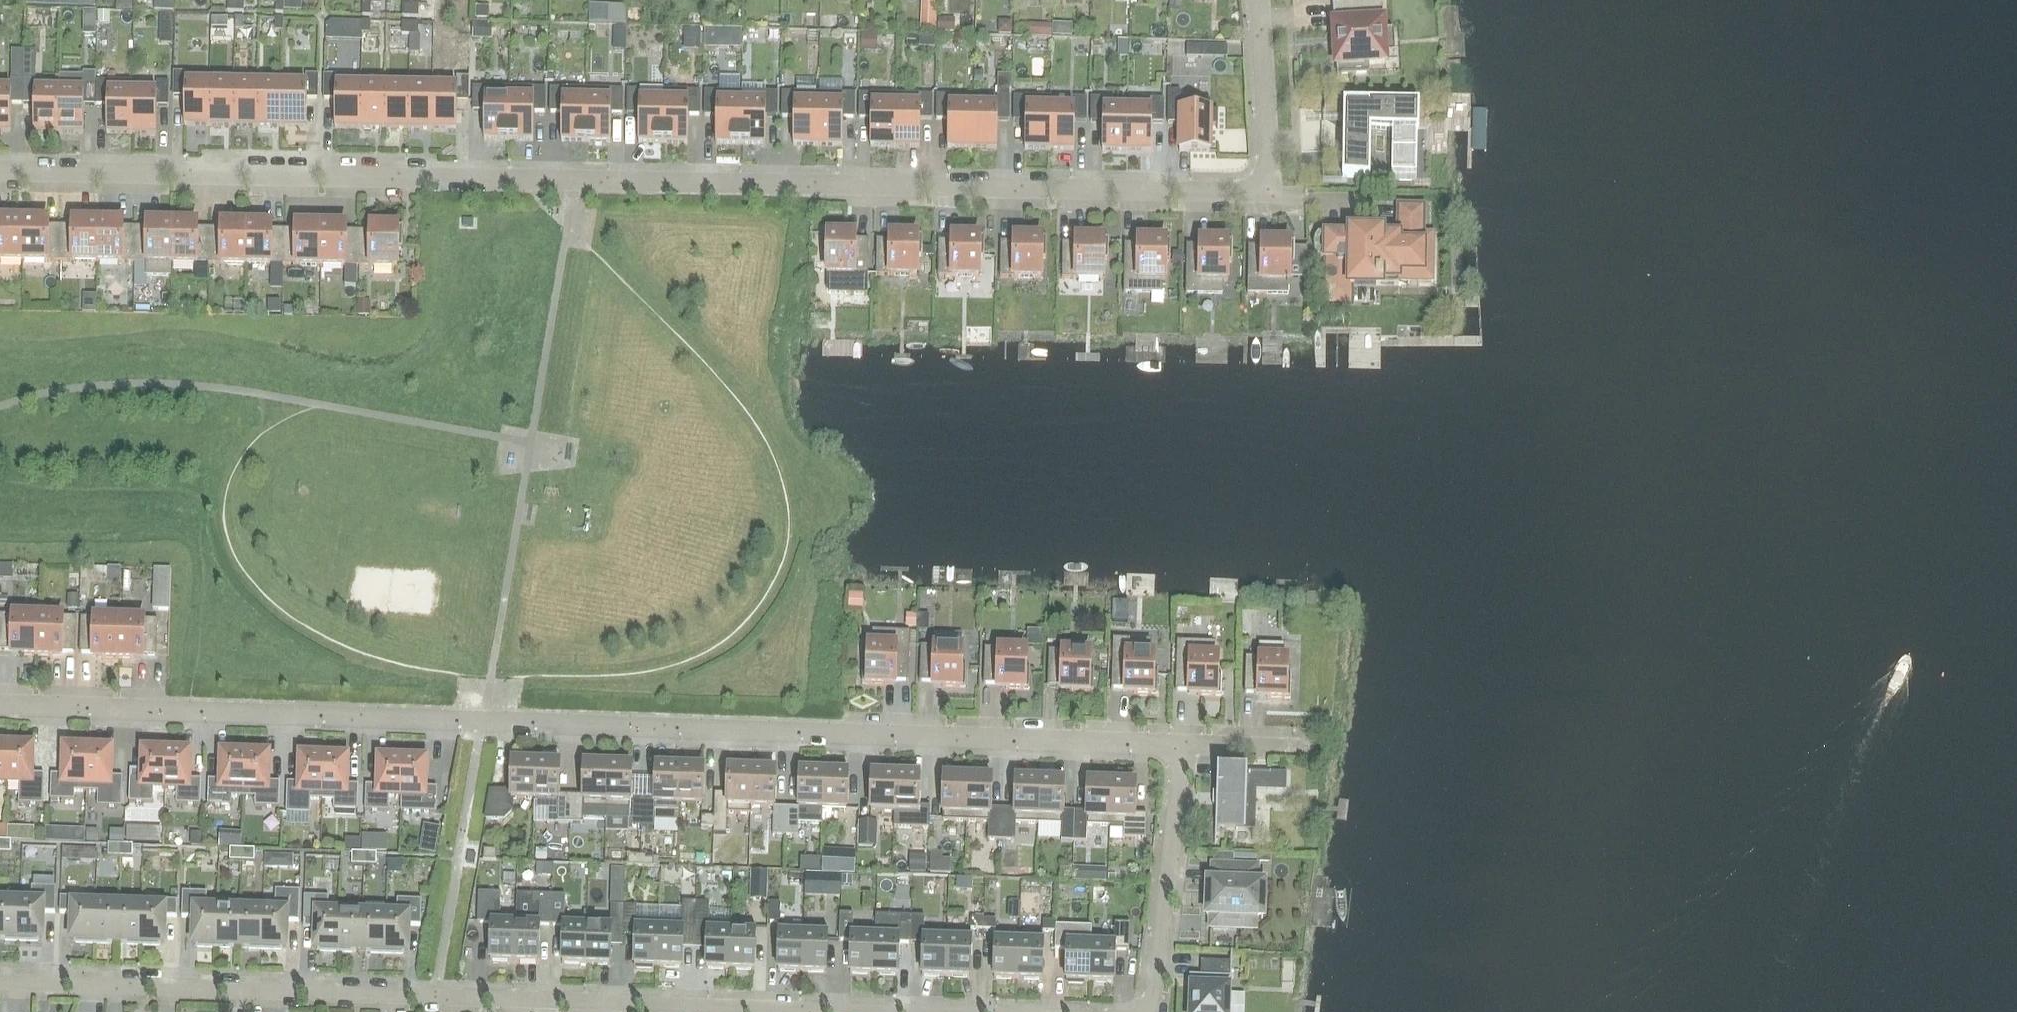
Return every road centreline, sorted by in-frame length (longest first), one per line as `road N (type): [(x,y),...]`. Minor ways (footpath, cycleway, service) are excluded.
road 1 (residential): [(0,170),(1271,191),(1259,0)]
road 2 (residential): [(1182,744),(0,704)]
road 3 (residential): [(927,1011),(0,980)]
road 4 (residential): [(1182,744),(1150,1011)]
road 5 (residential): [(1305,748),(1182,744)]

